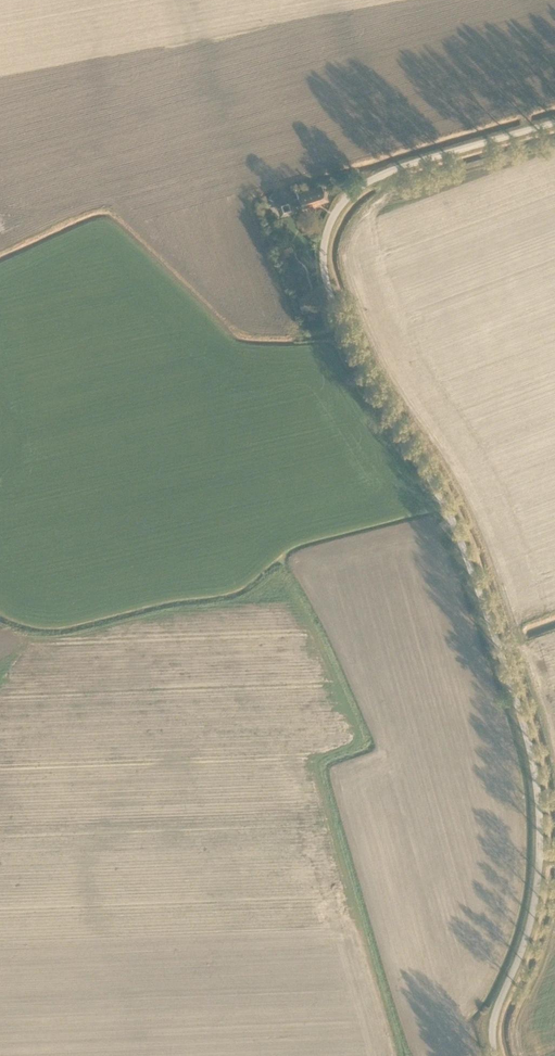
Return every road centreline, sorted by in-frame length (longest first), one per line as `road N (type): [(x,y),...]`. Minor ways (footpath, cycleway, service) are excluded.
road 1 (unclassified): [(497,1055),(492,1026),(541,878),(540,794),(524,714),(454,523),(343,328),(324,265),(325,236),(338,205),(367,180),(554,121)]

